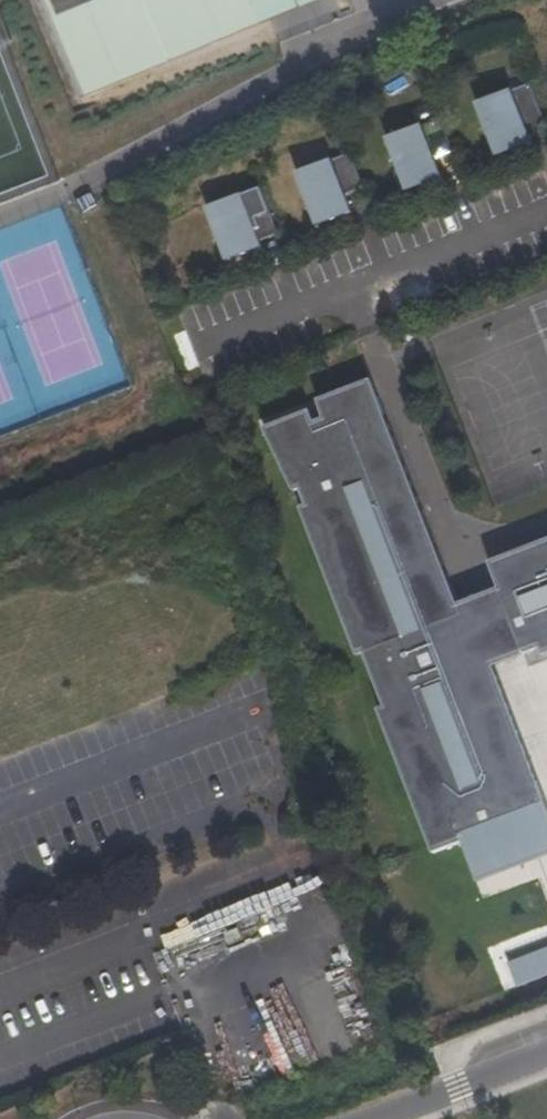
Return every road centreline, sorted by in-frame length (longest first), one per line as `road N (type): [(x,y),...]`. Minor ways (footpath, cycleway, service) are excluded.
road 1 (unclassified): [(546,1053),(379,1118)]

